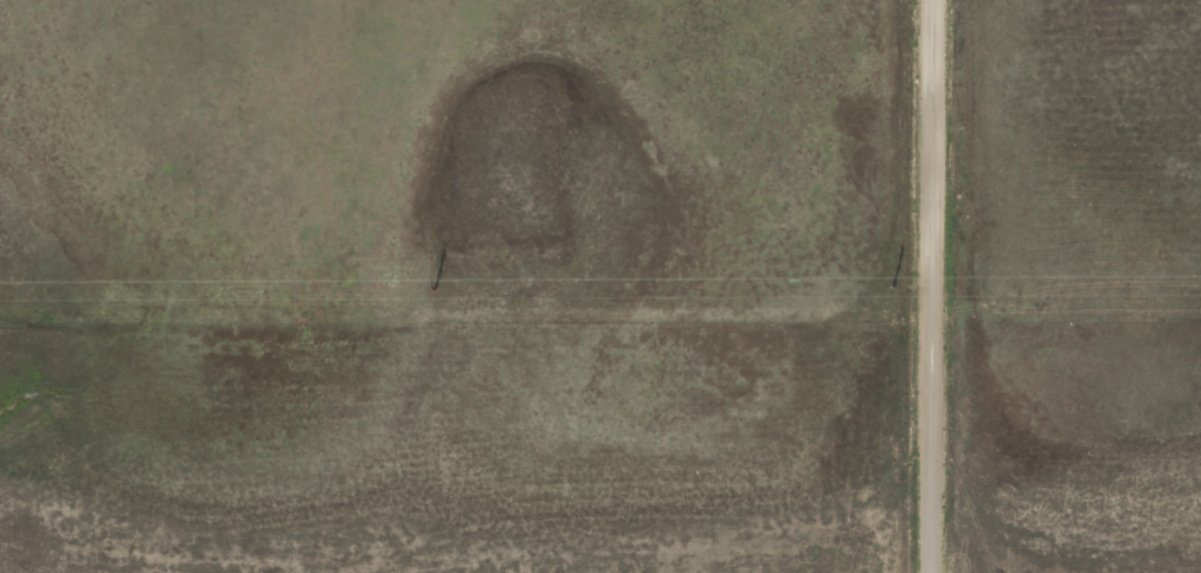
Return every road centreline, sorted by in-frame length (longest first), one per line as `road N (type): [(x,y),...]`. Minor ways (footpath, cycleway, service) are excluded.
road 1 (residential): [(935,572),(936,0)]

